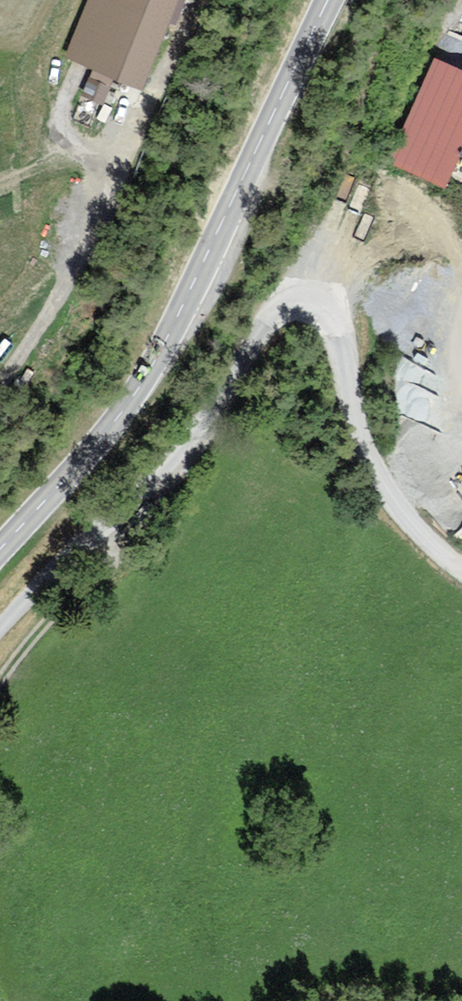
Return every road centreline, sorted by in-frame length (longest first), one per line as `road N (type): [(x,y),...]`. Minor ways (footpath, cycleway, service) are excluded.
road 1 (unclassified): [(0,630),(179,440),(281,300),(322,303),(350,421),(386,496),(461,578)]
road 2 (tertiary): [(0,549),(149,371),(328,0)]
road 3 (track): [(0,386),(106,218),(116,168),(76,145),(0,176)]
road 4 (track): [(102,526),(109,557),(21,652),(0,685)]

